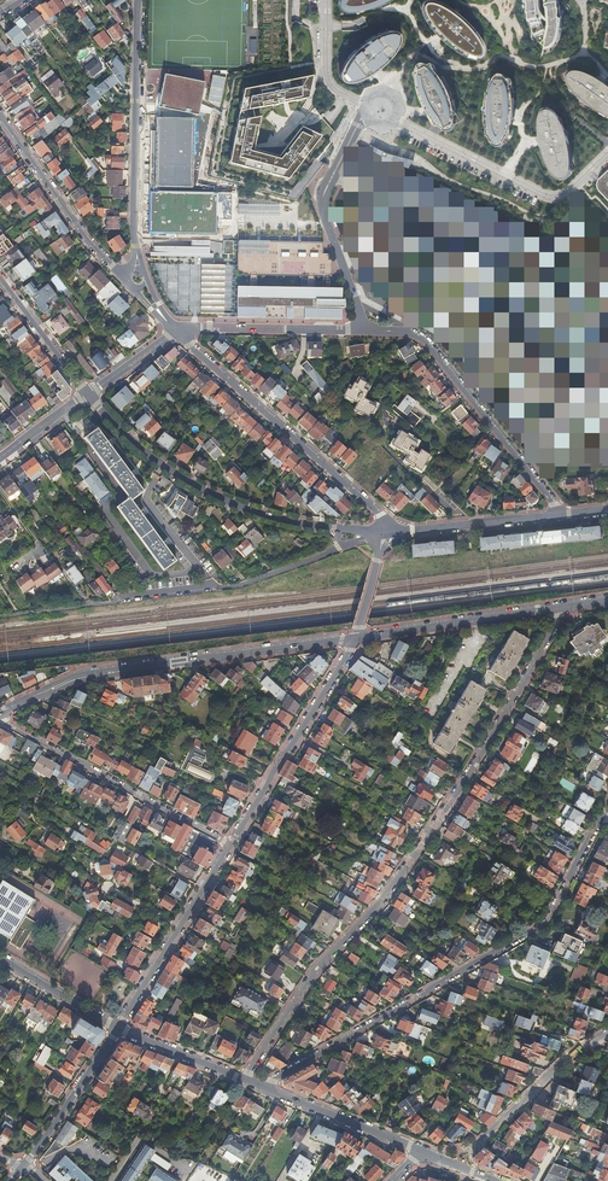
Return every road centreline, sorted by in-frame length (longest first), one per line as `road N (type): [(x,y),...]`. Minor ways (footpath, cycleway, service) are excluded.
road 1 (residential): [(244,1079),(311,976),(372,912),(483,758),(562,607)]
road 2 (residential): [(601,816),(549,925),(261,1086)]
road 3 (residential): [(0,714),(82,677),(355,637)]
road 4 (residential): [(177,332),(381,513),(386,532)]
road 5 (residential): [(338,528),(285,521),(187,482),(129,441),(88,395)]
road 6 (residential): [(364,331),(424,339),(564,515)]
road 7 (residential): [(0,716),(231,846)]
road 8 (residential): [(137,251),(139,0)]
road 9 (residential): [(396,118),(546,194),(562,195),(607,151)]
road 10 (residential): [(355,637),(231,846)]
road 11 (residential): [(364,331),(324,210),(335,170),(364,117)]
road 12 (residential): [(340,549),(230,588),(120,601)]
road 13 (residential): [(355,637),(562,607)]
road 14 (residential): [(455,1165),(562,1061),(607,1032)]
road 15 (residential): [(114,268),(0,117)]
road 16 (residential): [(177,332),(364,331)]
road 17 (residential): [(564,515),(386,532)]
road 18 (residential): [(261,1086),(420,1151)]
road 19 (residential): [(118,1028),(23,1166)]
road 20 (residential): [(0,278),(88,395)]
road 21 (residential): [(0,959),(118,1028)]
road 22 (residential): [(118,1028),(244,1079)]
road 23 (residential): [(325,0),(326,71),(334,88),(363,103)]

